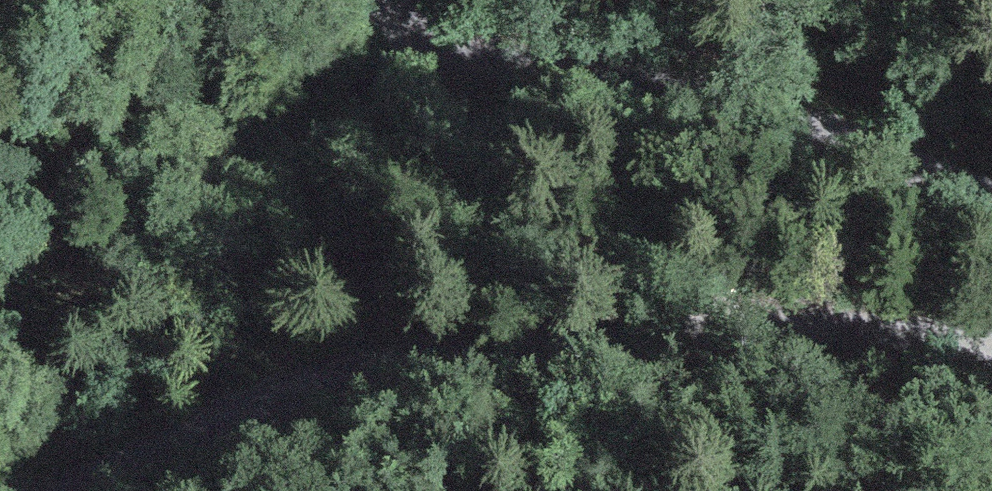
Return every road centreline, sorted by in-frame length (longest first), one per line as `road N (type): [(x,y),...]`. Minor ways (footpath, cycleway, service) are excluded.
road 1 (track): [(991,339),(926,331),(448,351),(285,392),(120,455),(49,490)]
road 2 (track): [(383,0),(435,42),(666,83),(764,111),(991,197)]

